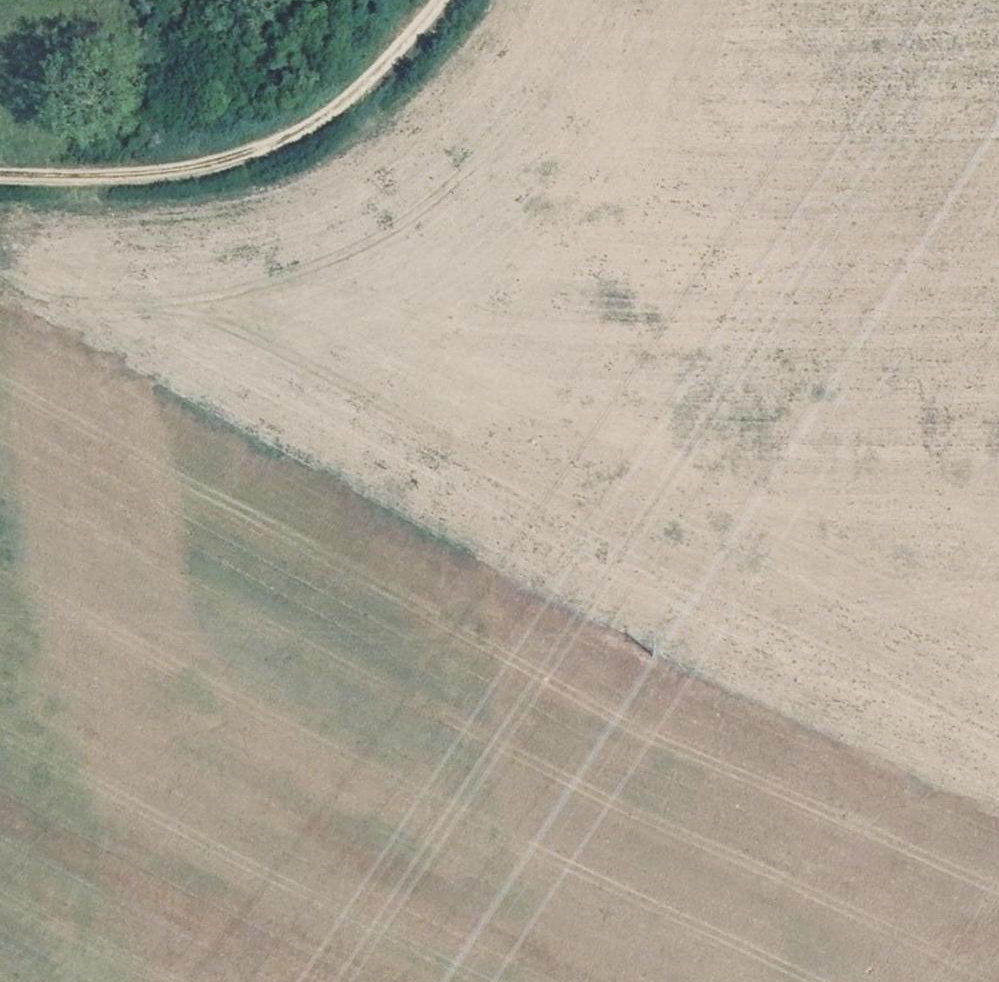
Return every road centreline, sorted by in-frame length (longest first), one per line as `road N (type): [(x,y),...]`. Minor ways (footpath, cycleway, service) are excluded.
road 1 (track): [(435,0),(352,93),(285,141),(218,167),(0,182)]

